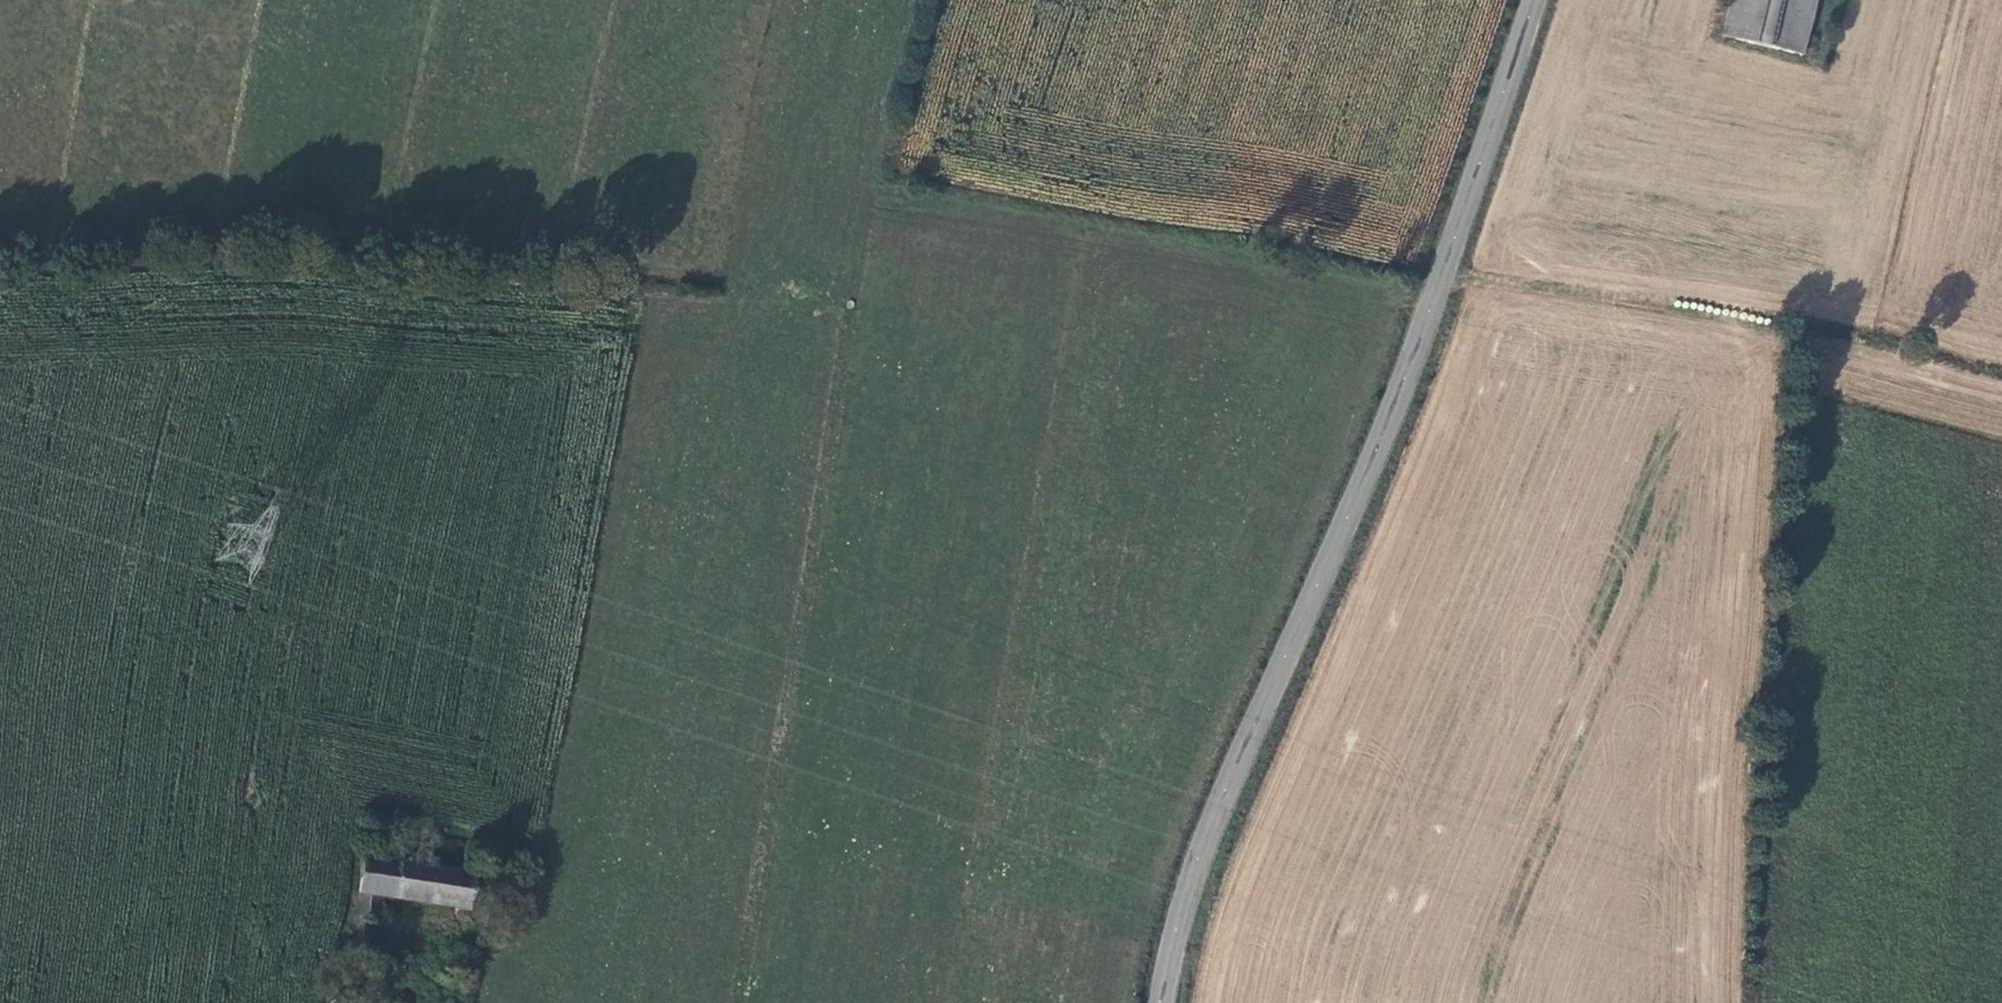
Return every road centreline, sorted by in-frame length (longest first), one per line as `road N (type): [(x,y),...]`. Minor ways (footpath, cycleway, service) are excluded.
road 1 (tertiary): [(1162,1002),(1218,807),(1380,444),(1533,0)]

